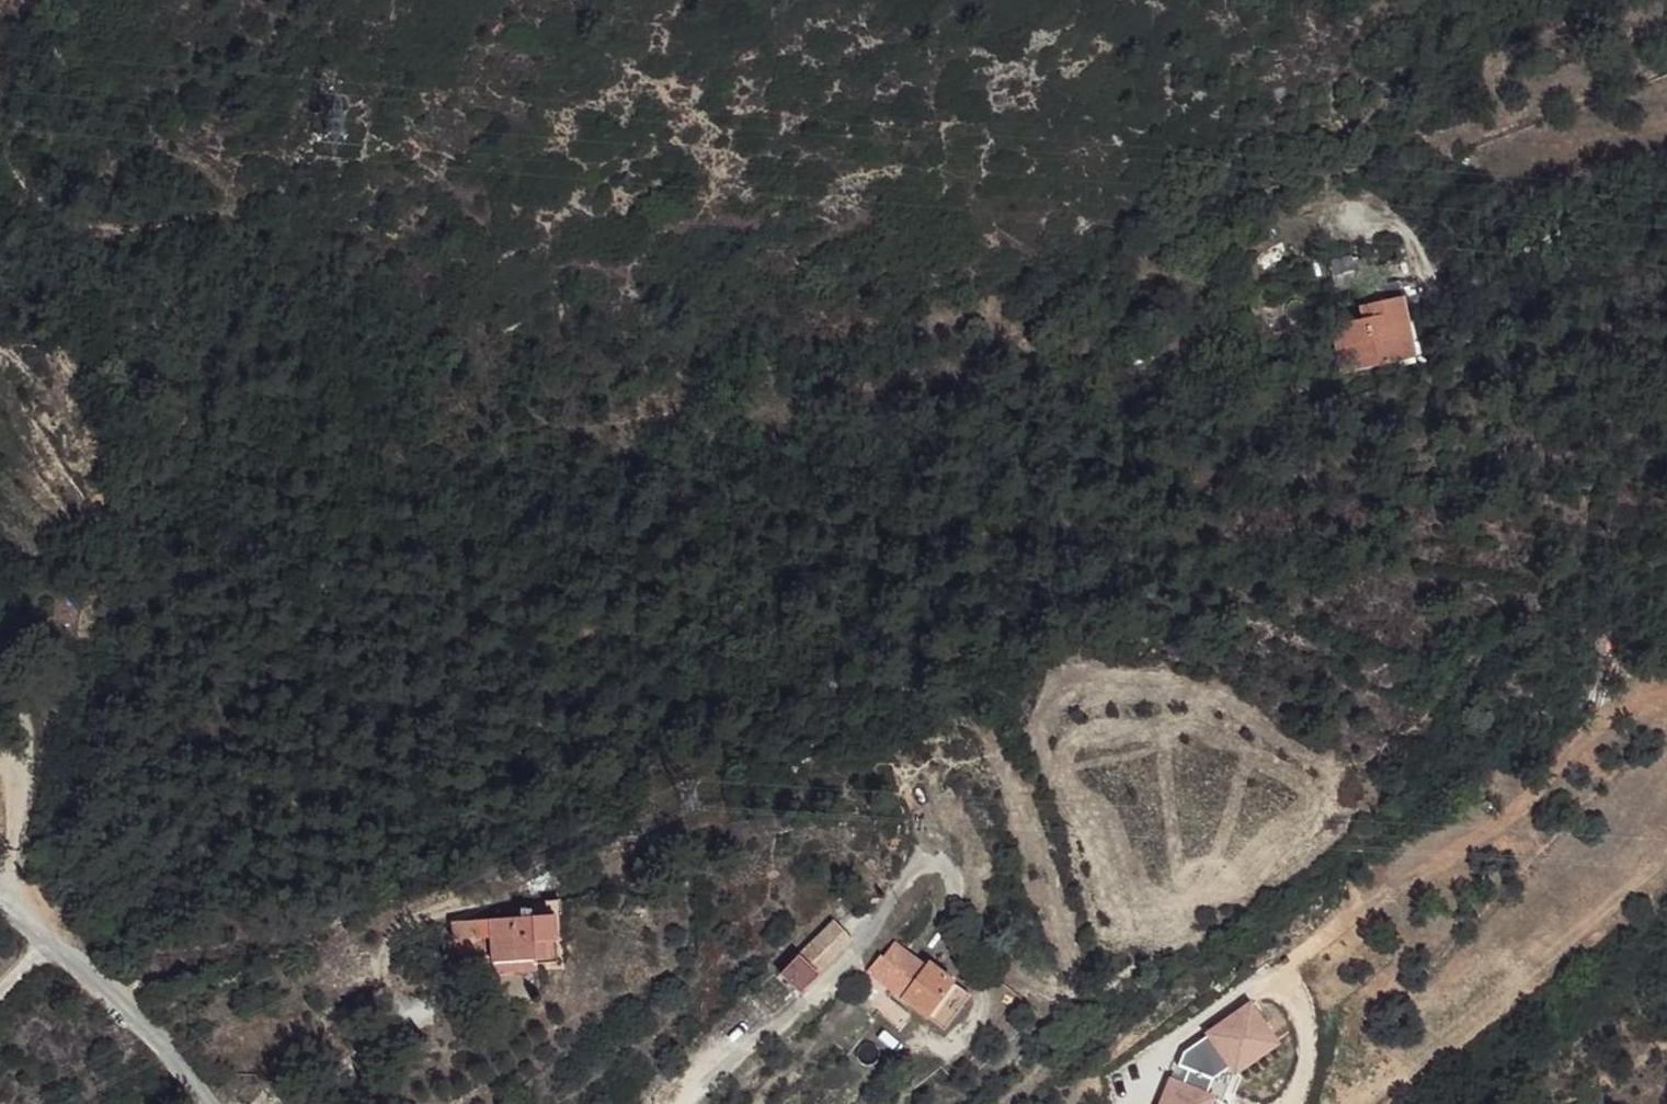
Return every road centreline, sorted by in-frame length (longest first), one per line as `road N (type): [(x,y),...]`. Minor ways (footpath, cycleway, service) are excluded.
road 1 (residential): [(0,900),(76,960),(212,1103)]

